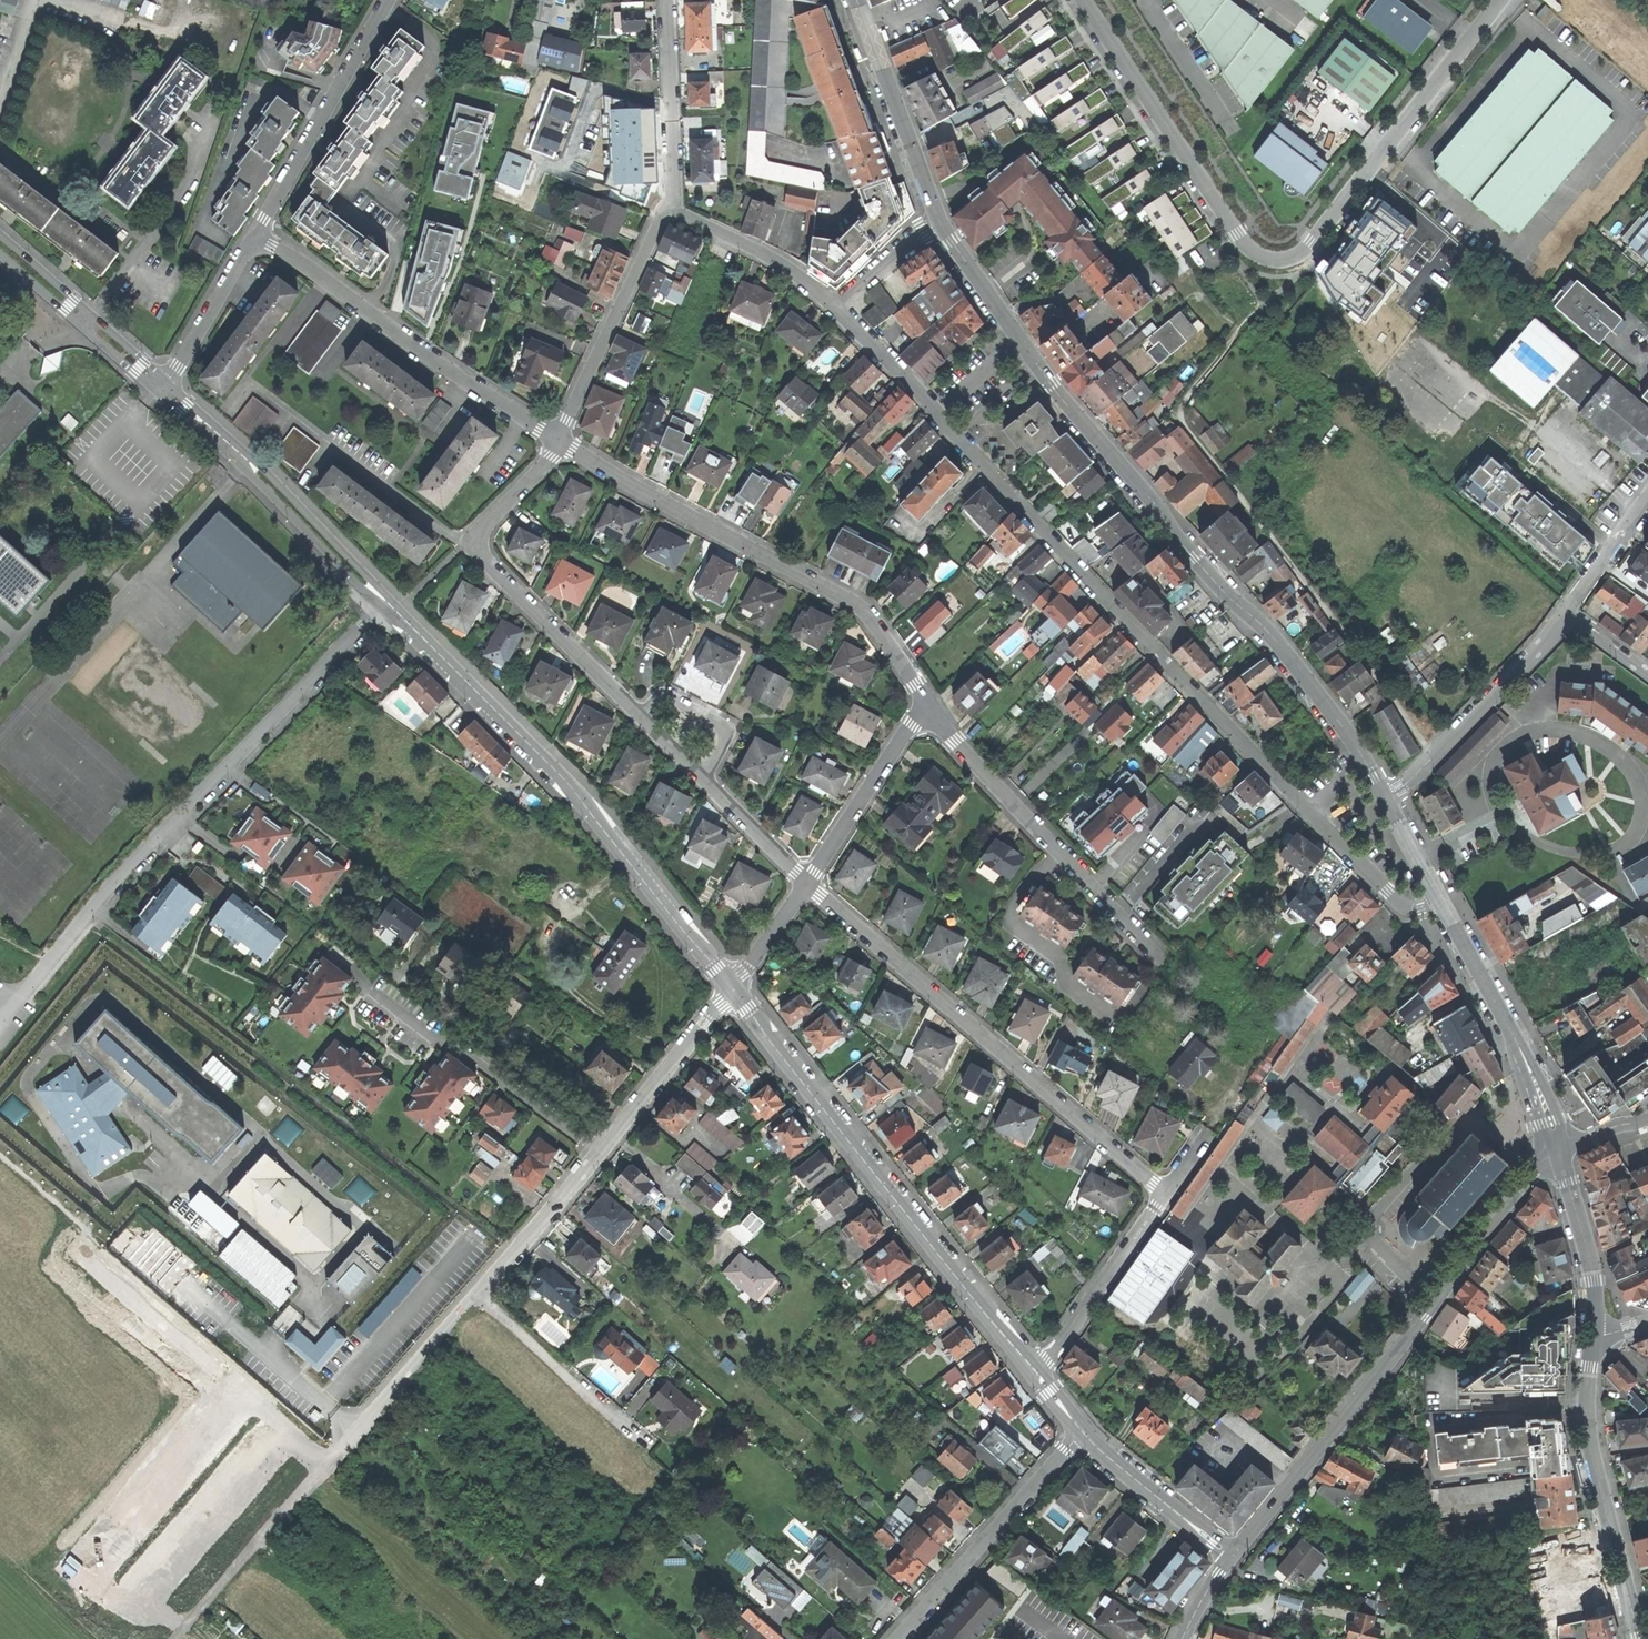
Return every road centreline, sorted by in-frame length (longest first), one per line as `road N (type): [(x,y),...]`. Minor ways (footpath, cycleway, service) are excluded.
road 1 (residential): [(1442,903),(1407,910),(1387,893),(834,305)]
road 2 (tertiary): [(1388,804),(1325,703),(1051,385),(938,222)]
road 3 (residential): [(1083,0),(1246,247),(1278,261),(1312,244),(1501,0)]
road 4 (track): [(1433,758),(1180,413),(1263,306),(1324,252)]
road 5 (residential): [(808,883),(477,551),(480,532),(560,442)]
road 6 (residential): [(354,1433),(533,1234),(732,990)]
road 7 (residential): [(384,601),(127,869),(5,1014)]
road 8 (residential): [(1560,1151),(1539,1167),(1232,1558)]
road 9 (residential): [(732,990),(562,776),(384,601)]
road 10 (residential): [(1034,1374),(732,990)]
road 11 (residential): [(1167,1196),(808,883)]
road 12 (residential): [(560,442),(860,609),(913,679),(923,709)]
road 13 (residential): [(255,236),(560,442)]
road 14 (residential): [(923,709),(1165,965)]
road 15 (tertiary): [(1595,1336),(1587,1444),(1636,1638)]
road 16 (residential): [(897,1638),(1083,1432)]
road 17 (tertiary): [(1560,1151),(1522,1051),(1442,903)]
road 18 (track): [(173,1638),(354,1433)]
road 19 (residential): [(388,0),(255,236)]
road 20 (residential): [(1568,612),(1388,804)]
road 21 (residential): [(560,442),(668,210)]
road 22 (tertiary): [(938,222),(855,0)]
road 23 (residential): [(164,390),(145,363),(0,234)]
road 24 (residential): [(1034,1374),(1167,1196)]
road 25 (residential): [(235,449),(365,592),(384,601)]
road 26 (residential): [(384,601),(291,496),(235,449)]
road 27 (residential): [(0,256),(164,390)]
road 28 (residential): [(668,210),(676,187),(667,0)]
road 29 (residential): [(923,709),(808,883)]
road 30 (residential): [(1232,1558),(1083,1432)]
road 31 (residential): [(834,305),(773,259),(668,210)]
road 32 (tertiary): [(1595,1336),(1592,1268),(1560,1151)]
road 33 (residential): [(255,236),(164,390)]
road 34 (track): [(1201,1604),(1288,1620),(1325,1612),(1346,1618)]
road 35 (residential): [(1568,612),(1647,502)]
road 36 (residential): [(938,222),(834,305)]
road 37 (residential): [(808,883),(732,990)]

